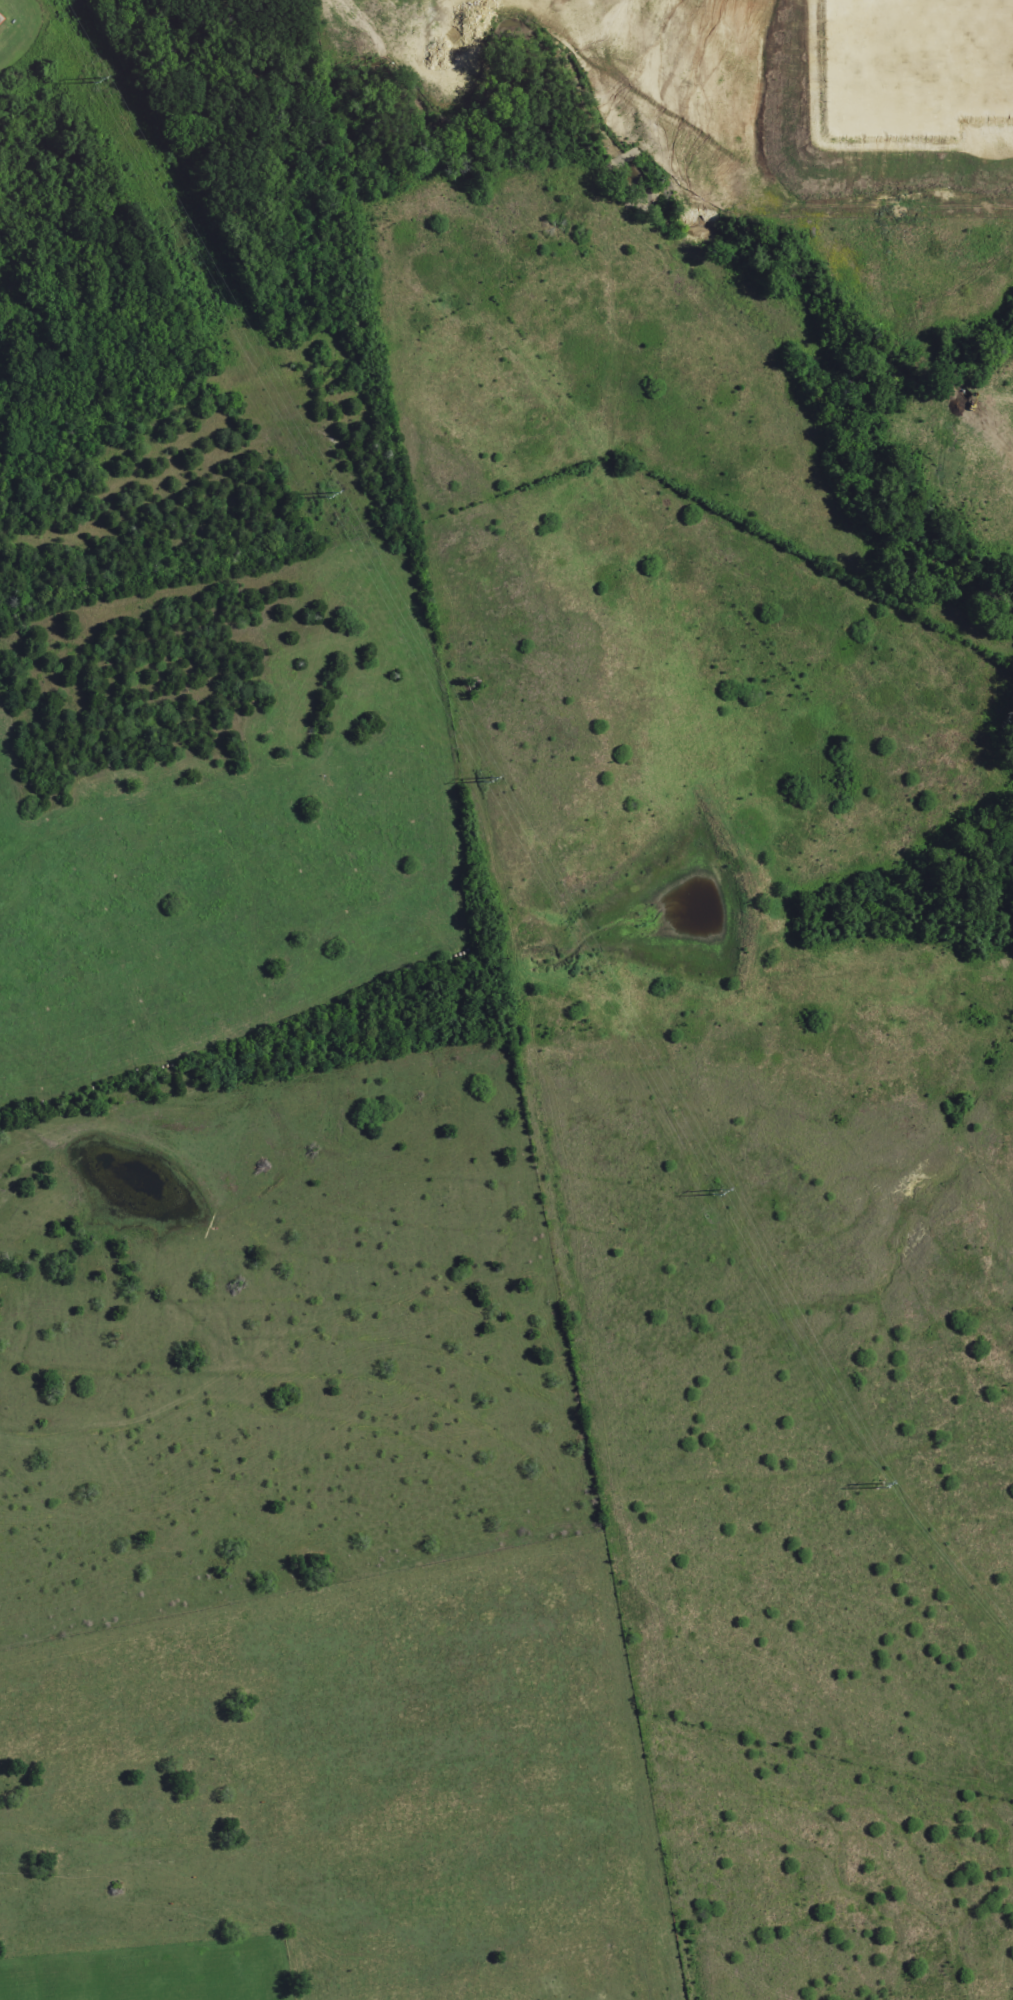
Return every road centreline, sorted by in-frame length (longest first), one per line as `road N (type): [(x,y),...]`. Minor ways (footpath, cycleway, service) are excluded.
road 1 (track): [(0,869),(84,821),(254,783),(325,653),(358,640),(406,645)]

